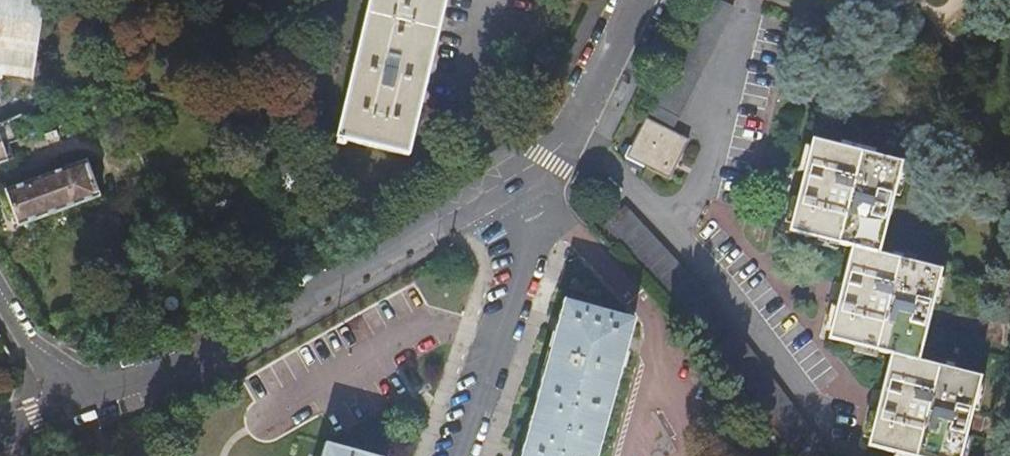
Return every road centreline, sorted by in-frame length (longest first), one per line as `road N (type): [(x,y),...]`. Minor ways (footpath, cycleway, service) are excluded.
road 1 (unclassified): [(0,430),(238,338),(556,159),(635,0)]

